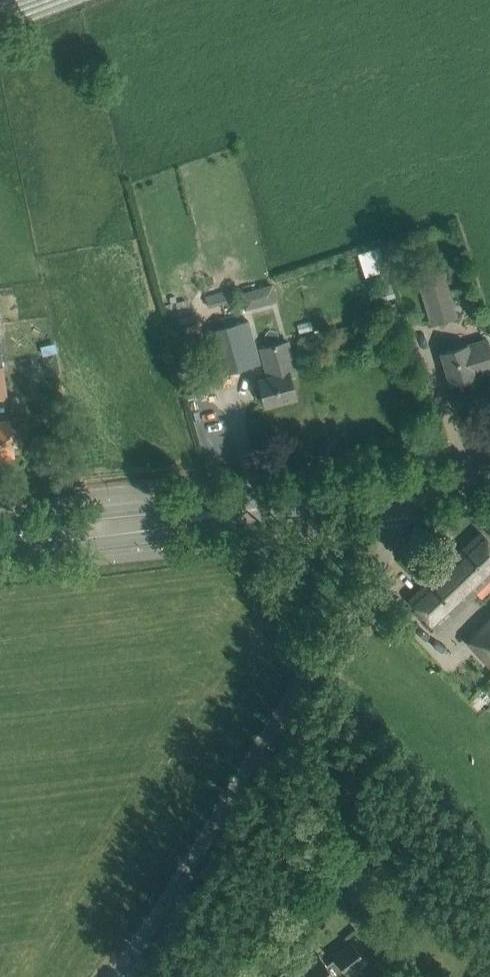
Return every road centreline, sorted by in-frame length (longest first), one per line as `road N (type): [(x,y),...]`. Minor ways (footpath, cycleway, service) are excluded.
road 1 (unclassified): [(117,976),(296,691),(443,487)]
road 2 (tertiary): [(0,551),(162,536),(292,508)]
road 3 (tertiary): [(292,508),(148,507),(0,527)]
road 4 (tertiary): [(292,508),(443,487)]

